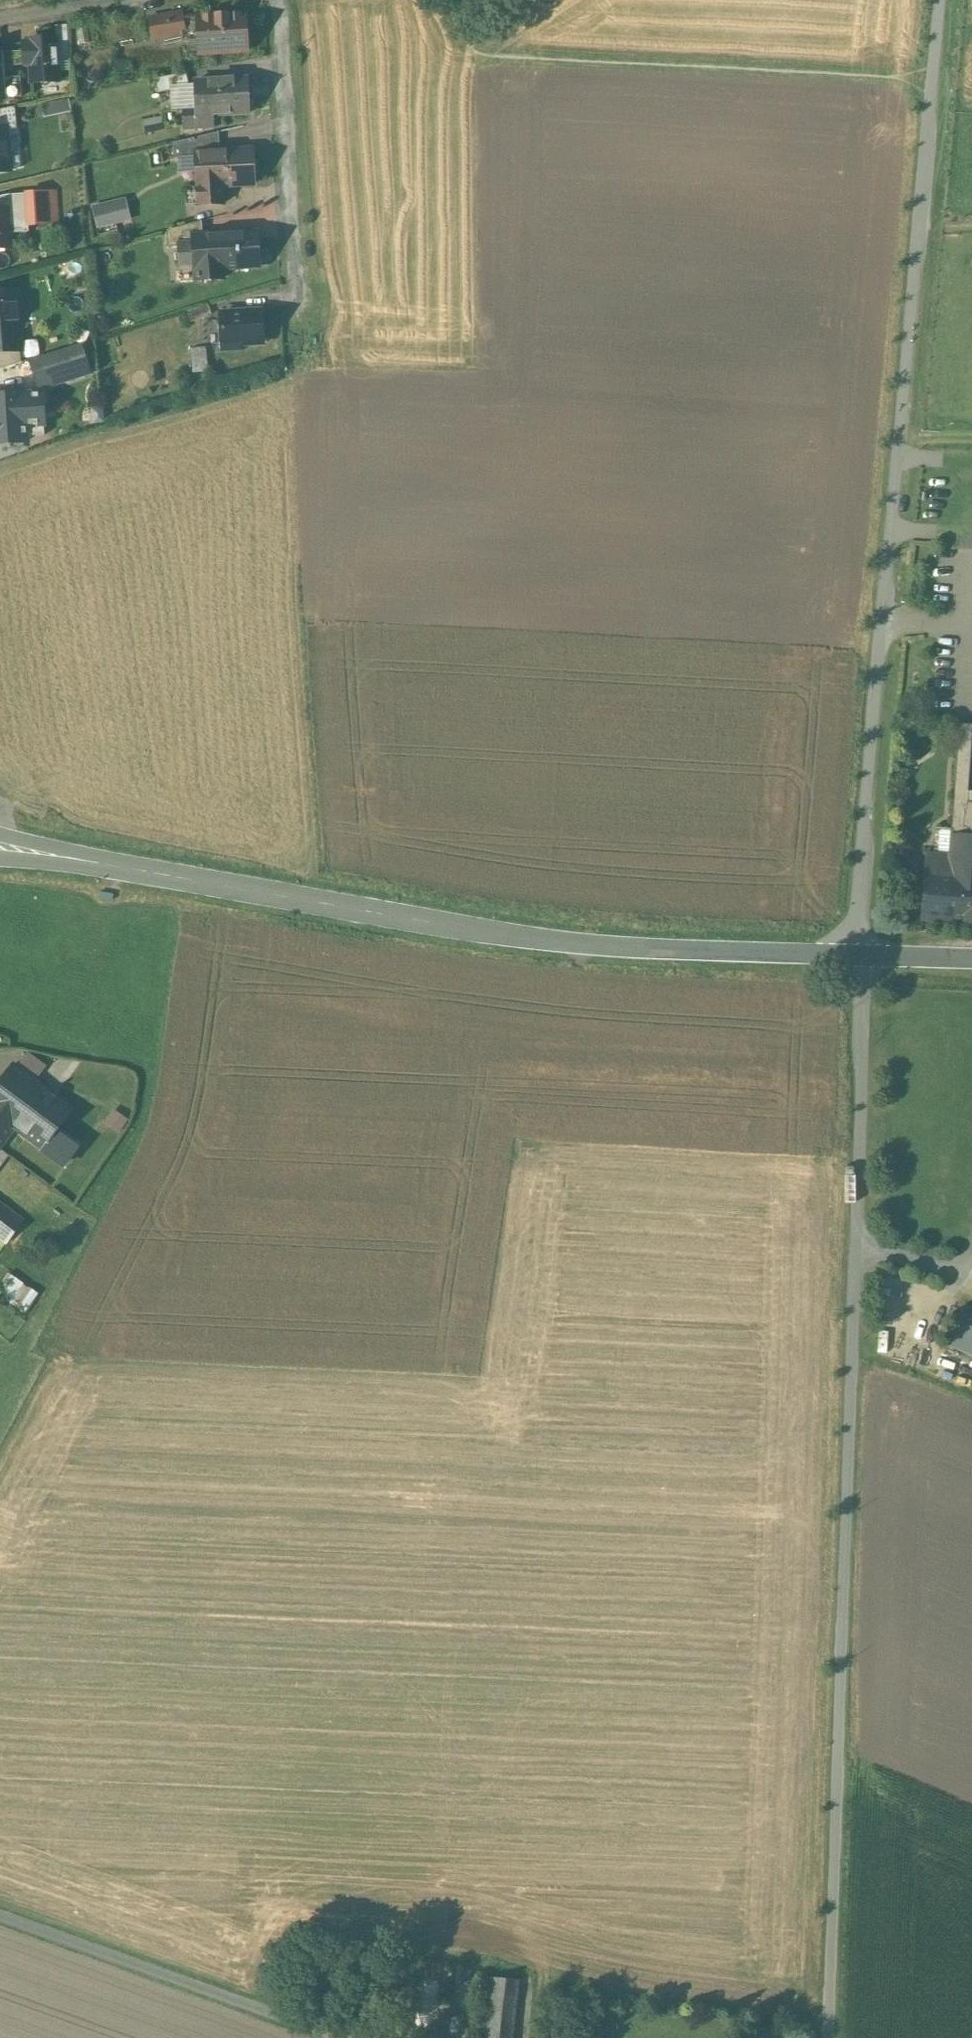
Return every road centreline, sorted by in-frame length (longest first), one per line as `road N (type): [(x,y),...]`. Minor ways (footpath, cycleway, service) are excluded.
road 1 (unclassified): [(860,956),(830,2037)]
road 2 (unclassified): [(940,0),(860,956)]
road 3 (secondary): [(860,956),(573,943),(0,847)]
road 4 (track): [(448,0),(475,55),(932,78)]
road 5 (residential): [(274,0),(296,299)]
road 6 (residential): [(0,22),(132,0)]

